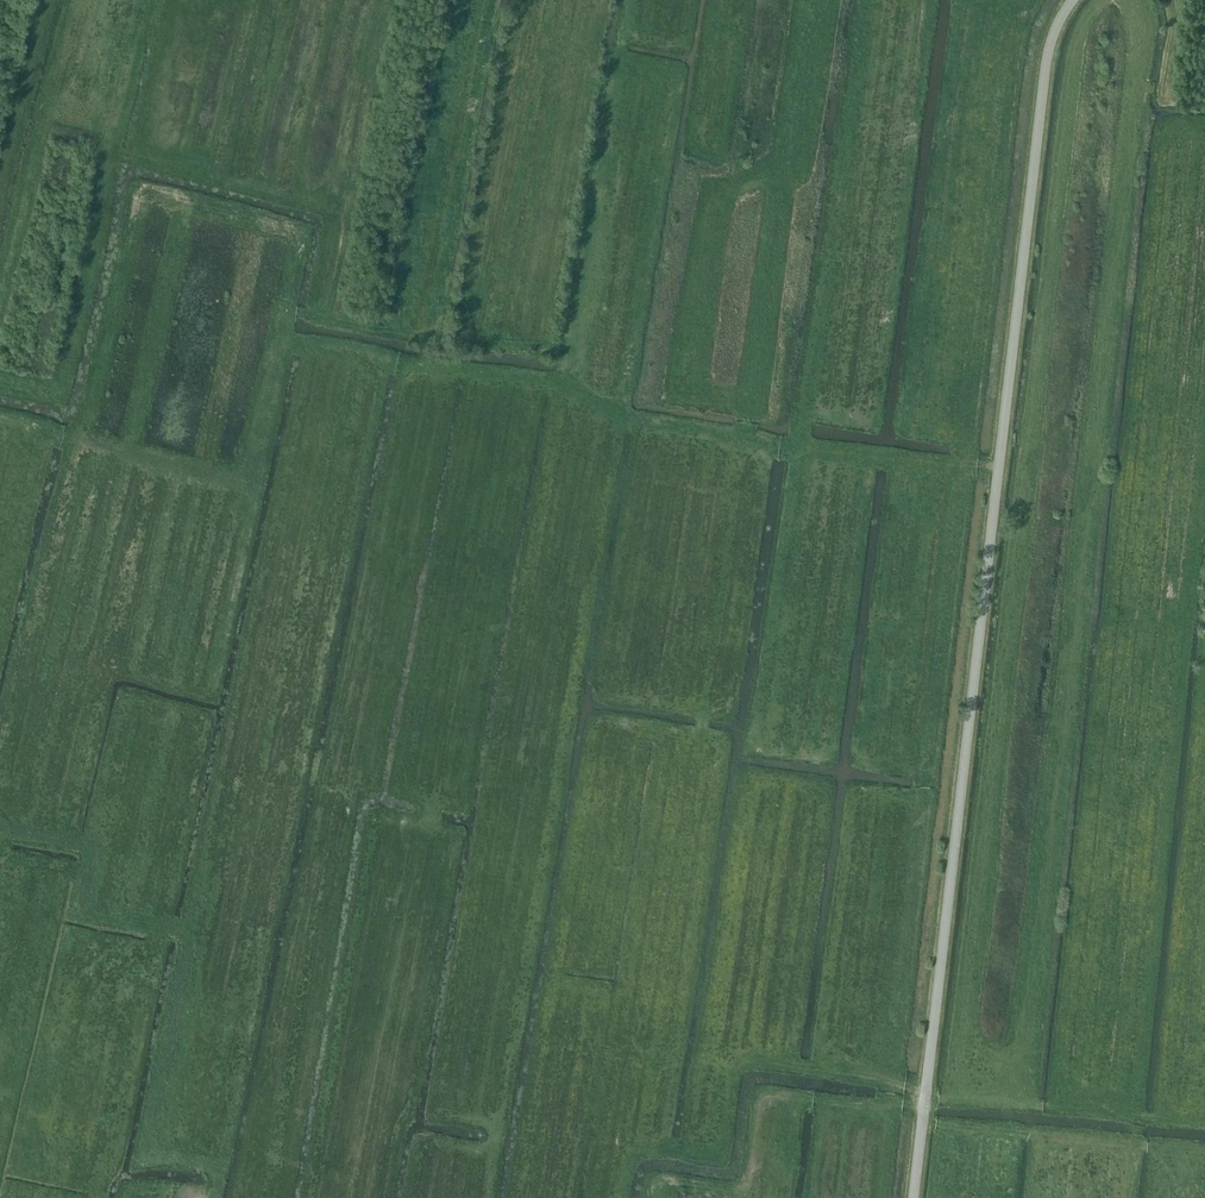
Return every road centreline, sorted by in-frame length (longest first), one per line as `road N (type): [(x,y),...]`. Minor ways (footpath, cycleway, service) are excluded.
road 1 (unclassified): [(912,1197),(1044,53),(1075,0)]

